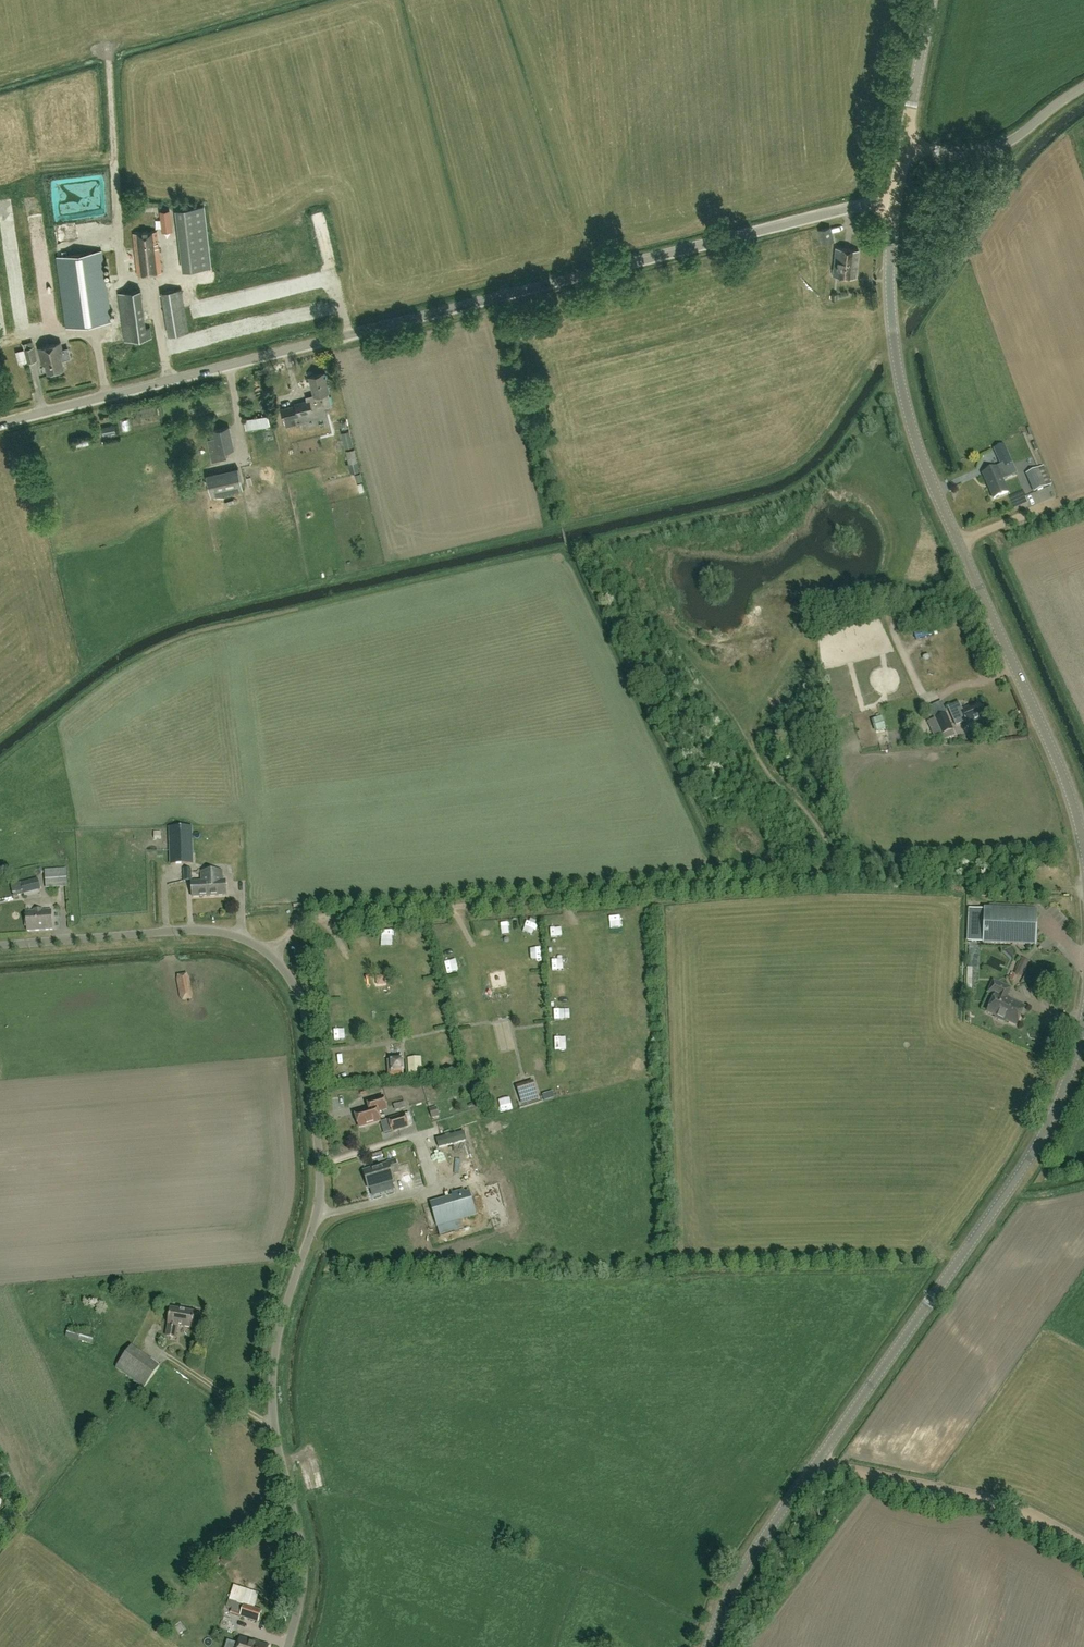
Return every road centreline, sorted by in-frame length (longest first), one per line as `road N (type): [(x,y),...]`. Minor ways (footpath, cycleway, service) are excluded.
road 1 (unclassified): [(0,428),(896,203)]
road 2 (tertiary): [(708,1646),(753,1552),(1010,1185),(1058,1094),(1083,1011)]
road 3 (unclassified): [(270,955),(304,1006),(321,1185),(273,1369),(275,1427),(303,1561),(287,1646)]
road 4 (tertiary): [(1083,844),(1064,777),(906,407),(890,295),(896,203)]
road 5 (track): [(734,884),(328,917),(290,934)]
road 6 (track): [(815,1464),(996,1503),(1083,1546)]
road 7 (unclassified): [(0,945),(206,929),(270,955)]
road 8 (unclassified): [(904,149),(954,155),(996,148),(1083,86)]
road 9 (tertiary): [(904,149),(933,0)]

